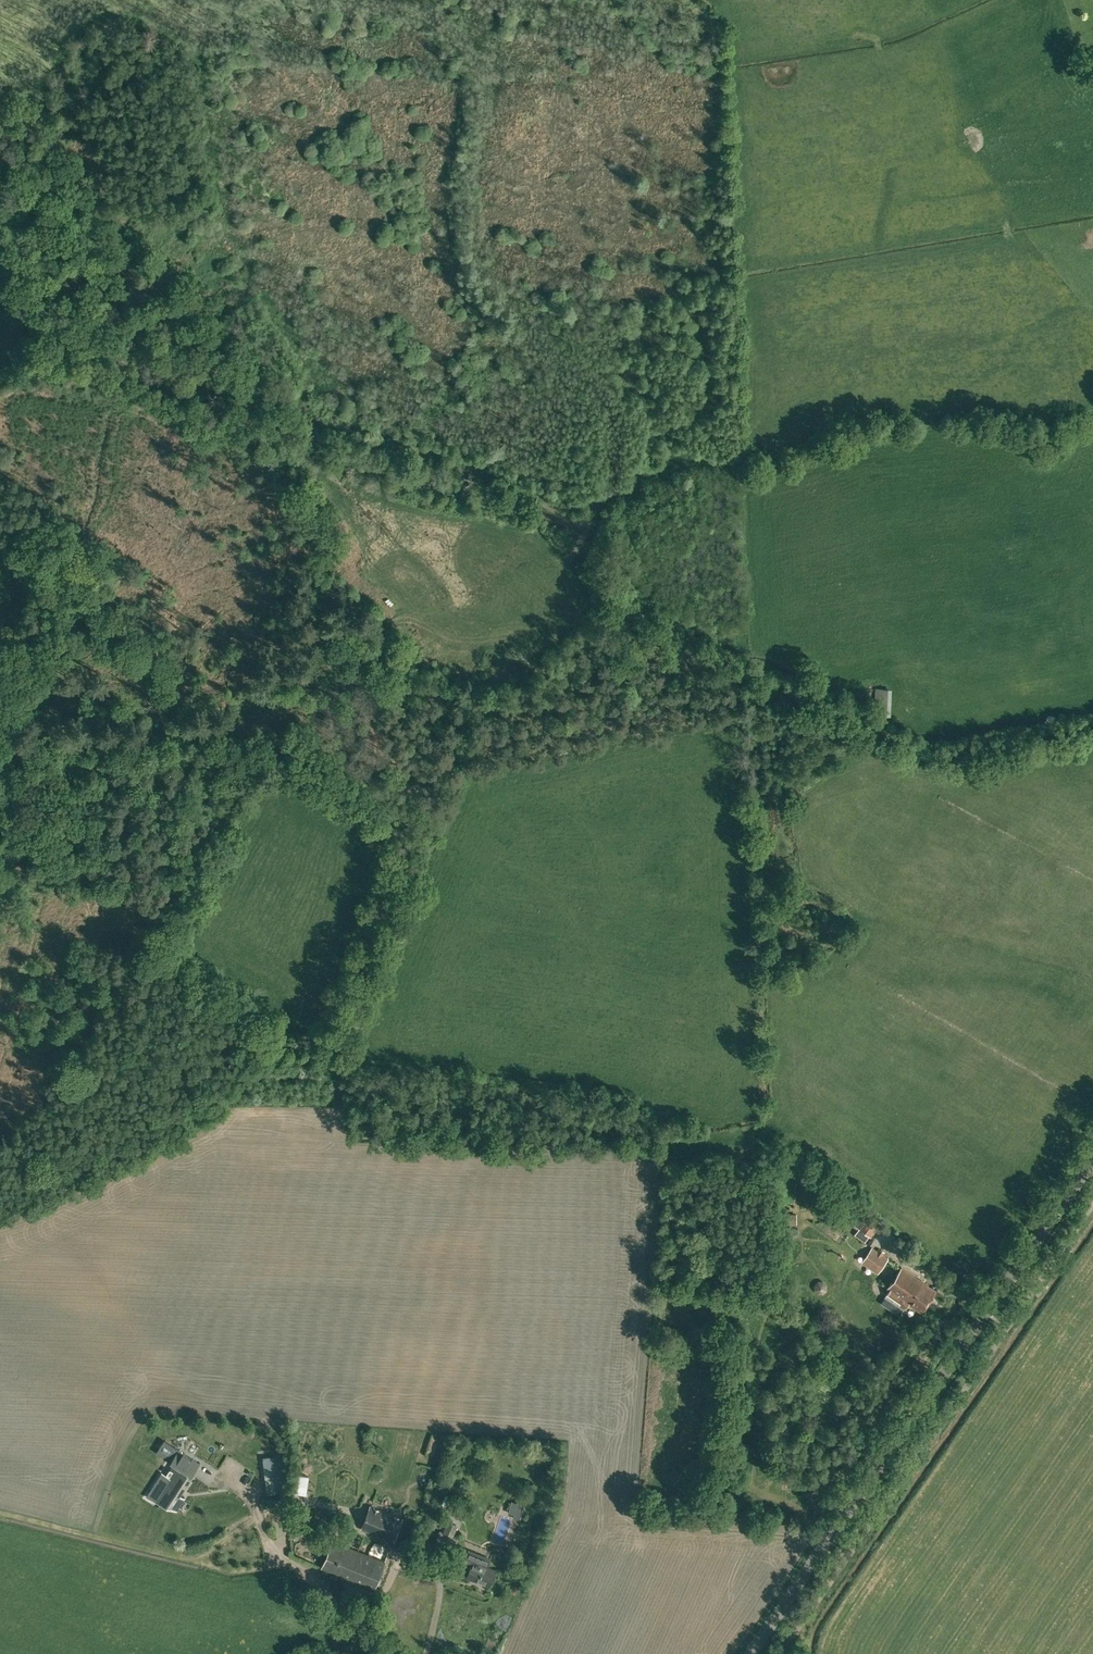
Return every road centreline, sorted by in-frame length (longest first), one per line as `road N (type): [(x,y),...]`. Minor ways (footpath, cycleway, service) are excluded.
road 1 (tertiary): [(751,1653),(1092,1158)]
road 2 (track): [(296,1561),(229,1571),(0,1514)]
road 3 (track): [(187,722),(0,736)]

